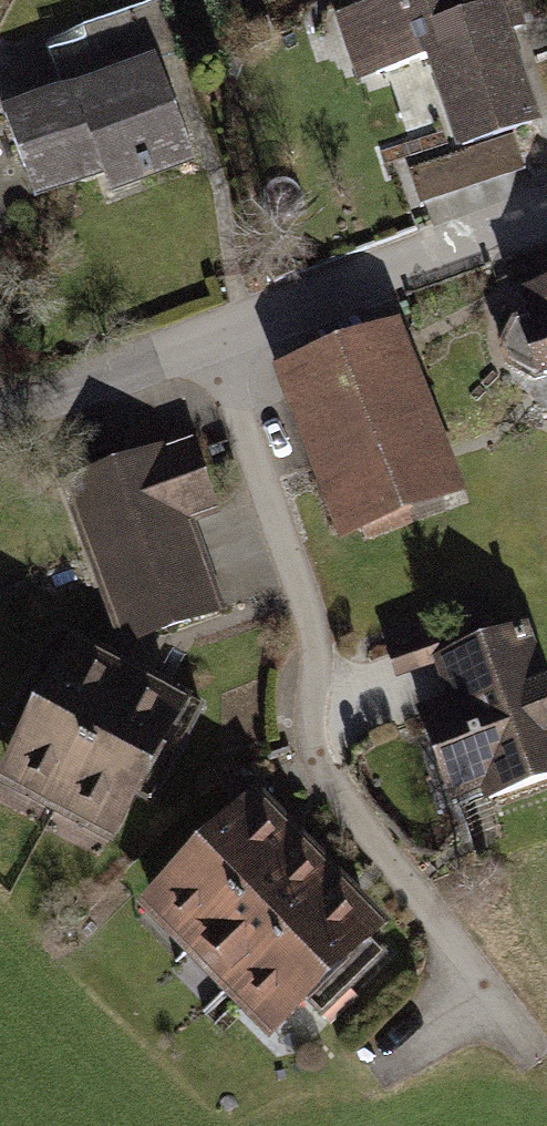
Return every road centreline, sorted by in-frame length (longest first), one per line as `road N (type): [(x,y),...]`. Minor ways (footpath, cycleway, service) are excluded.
road 1 (residential): [(29,394),(216,335),(546,210)]

